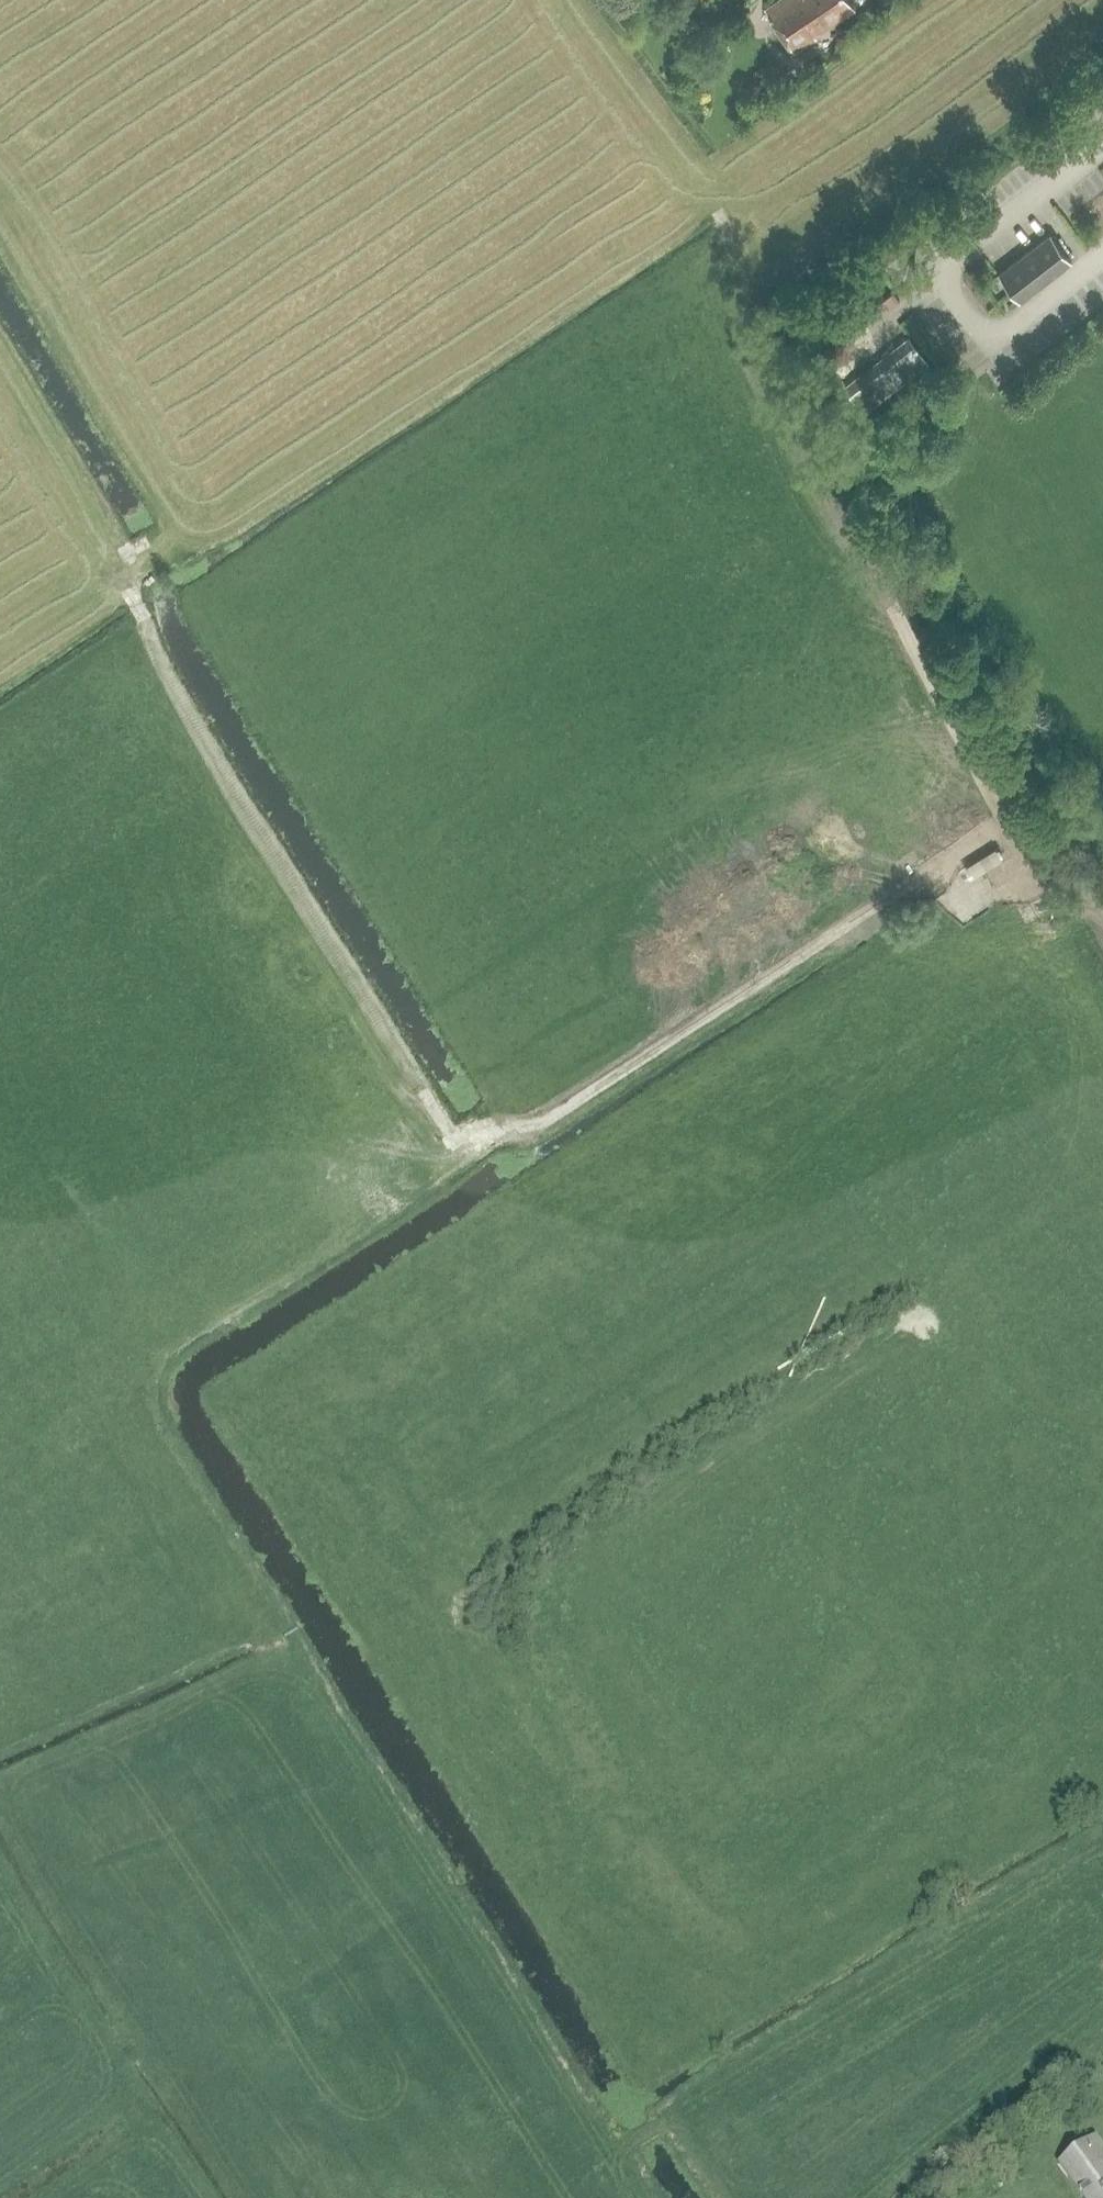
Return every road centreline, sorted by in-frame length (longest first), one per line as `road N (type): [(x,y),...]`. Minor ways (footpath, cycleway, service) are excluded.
road 1 (track): [(1102,920),(1026,893),(1003,849),(968,848),(546,1123),(502,1128),(468,1144)]

